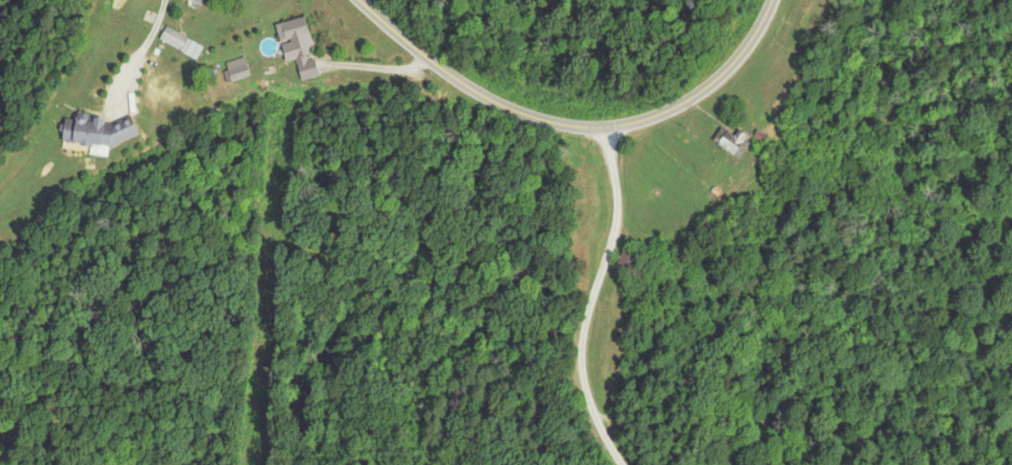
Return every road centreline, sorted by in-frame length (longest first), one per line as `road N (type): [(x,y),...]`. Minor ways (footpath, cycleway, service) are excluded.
road 1 (tertiary): [(361,0),(453,77),(497,101),(604,131),(660,118),(714,87),(773,0)]
road 2 (residential): [(621,464),(591,408),(577,338),(618,217),(604,131)]

